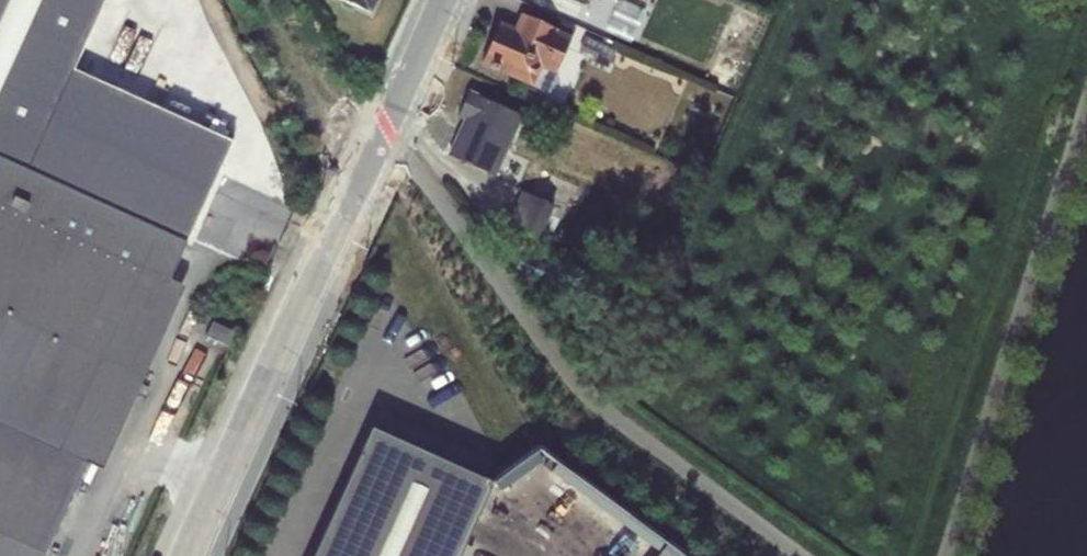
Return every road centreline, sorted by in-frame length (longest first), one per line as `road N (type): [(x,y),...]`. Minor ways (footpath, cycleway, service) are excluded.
road 1 (tertiary): [(190,555),(441,0)]

